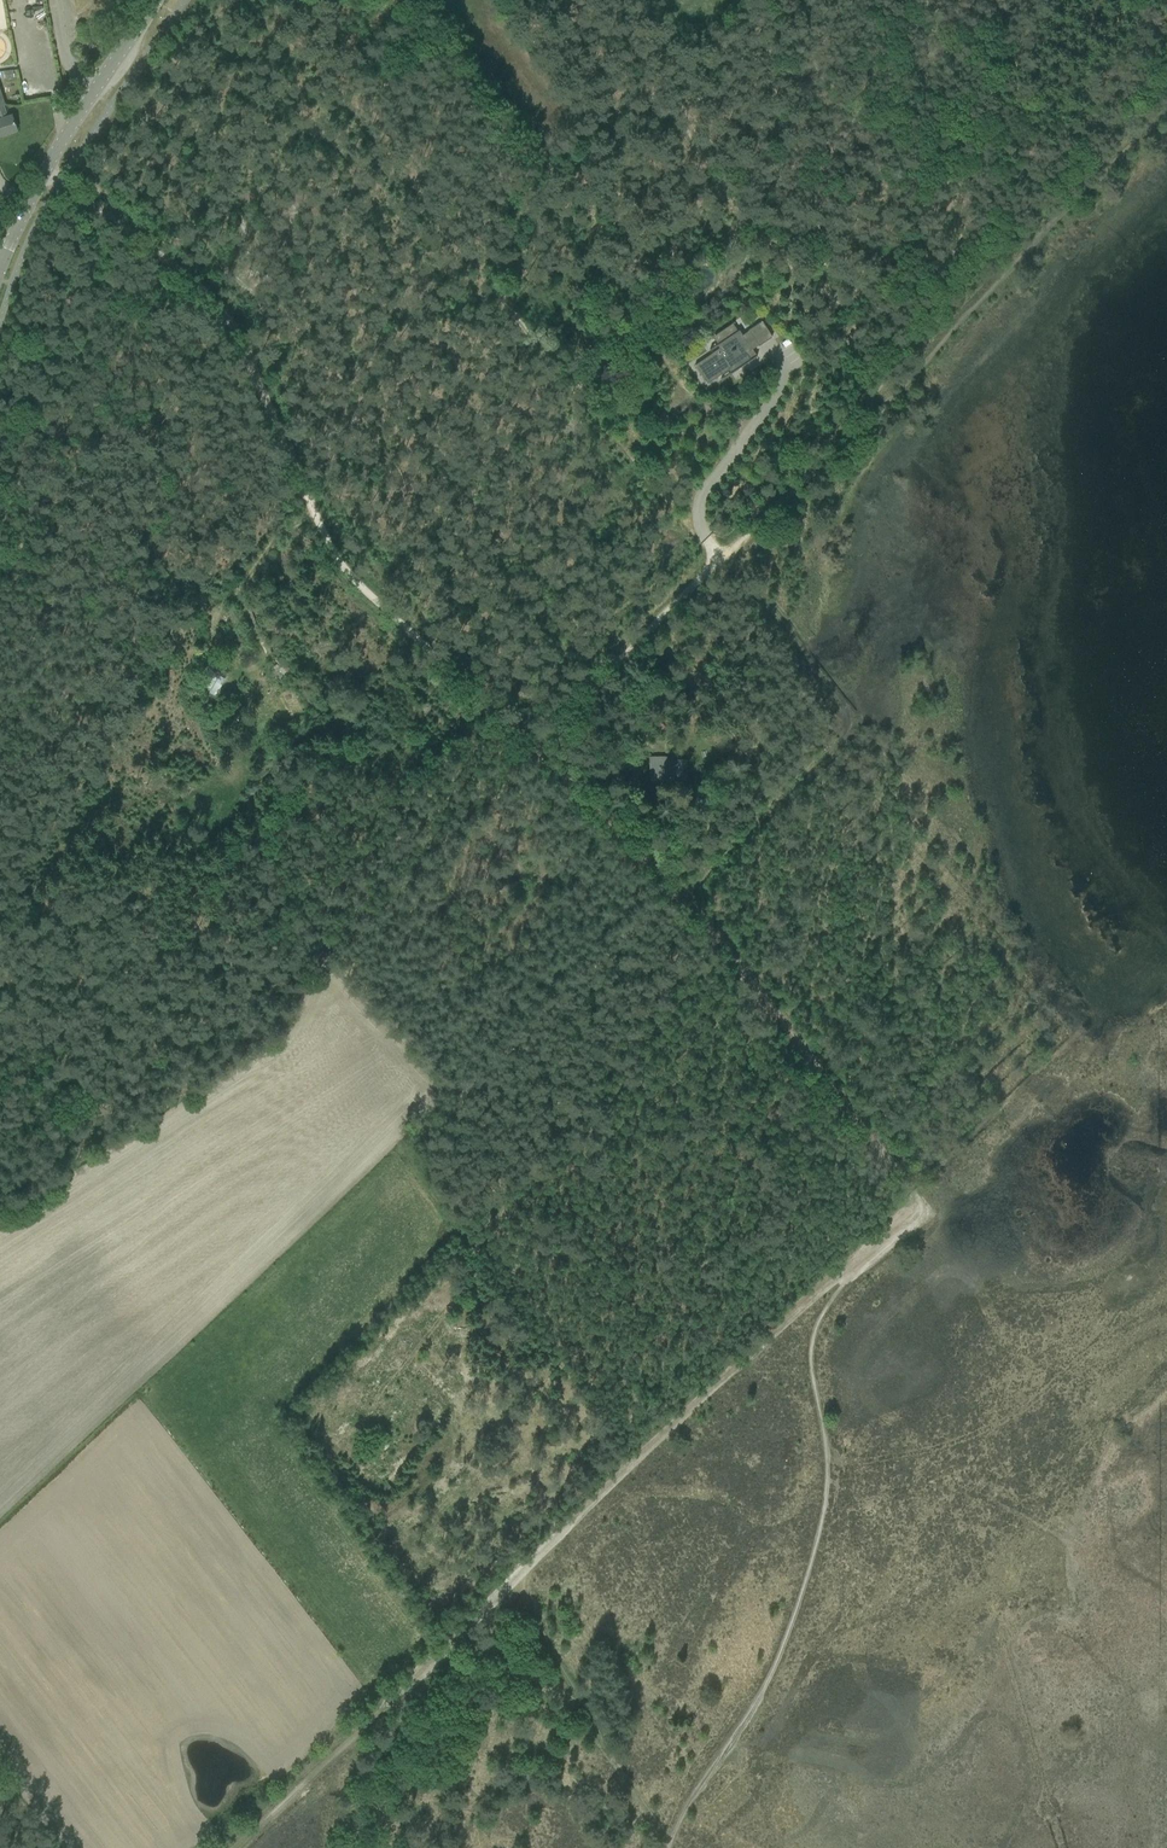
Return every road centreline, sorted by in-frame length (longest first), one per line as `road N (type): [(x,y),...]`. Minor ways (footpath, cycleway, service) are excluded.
road 1 (track): [(63,176),(214,304),(262,384),(332,547),(525,741)]
road 2 (track): [(524,1569),(233,1847)]
road 3 (tertiary): [(0,272),(64,145),(157,0)]
road 4 (track): [(525,741),(679,893)]
road 5 (track): [(230,660),(211,627),(239,591),(254,636)]

